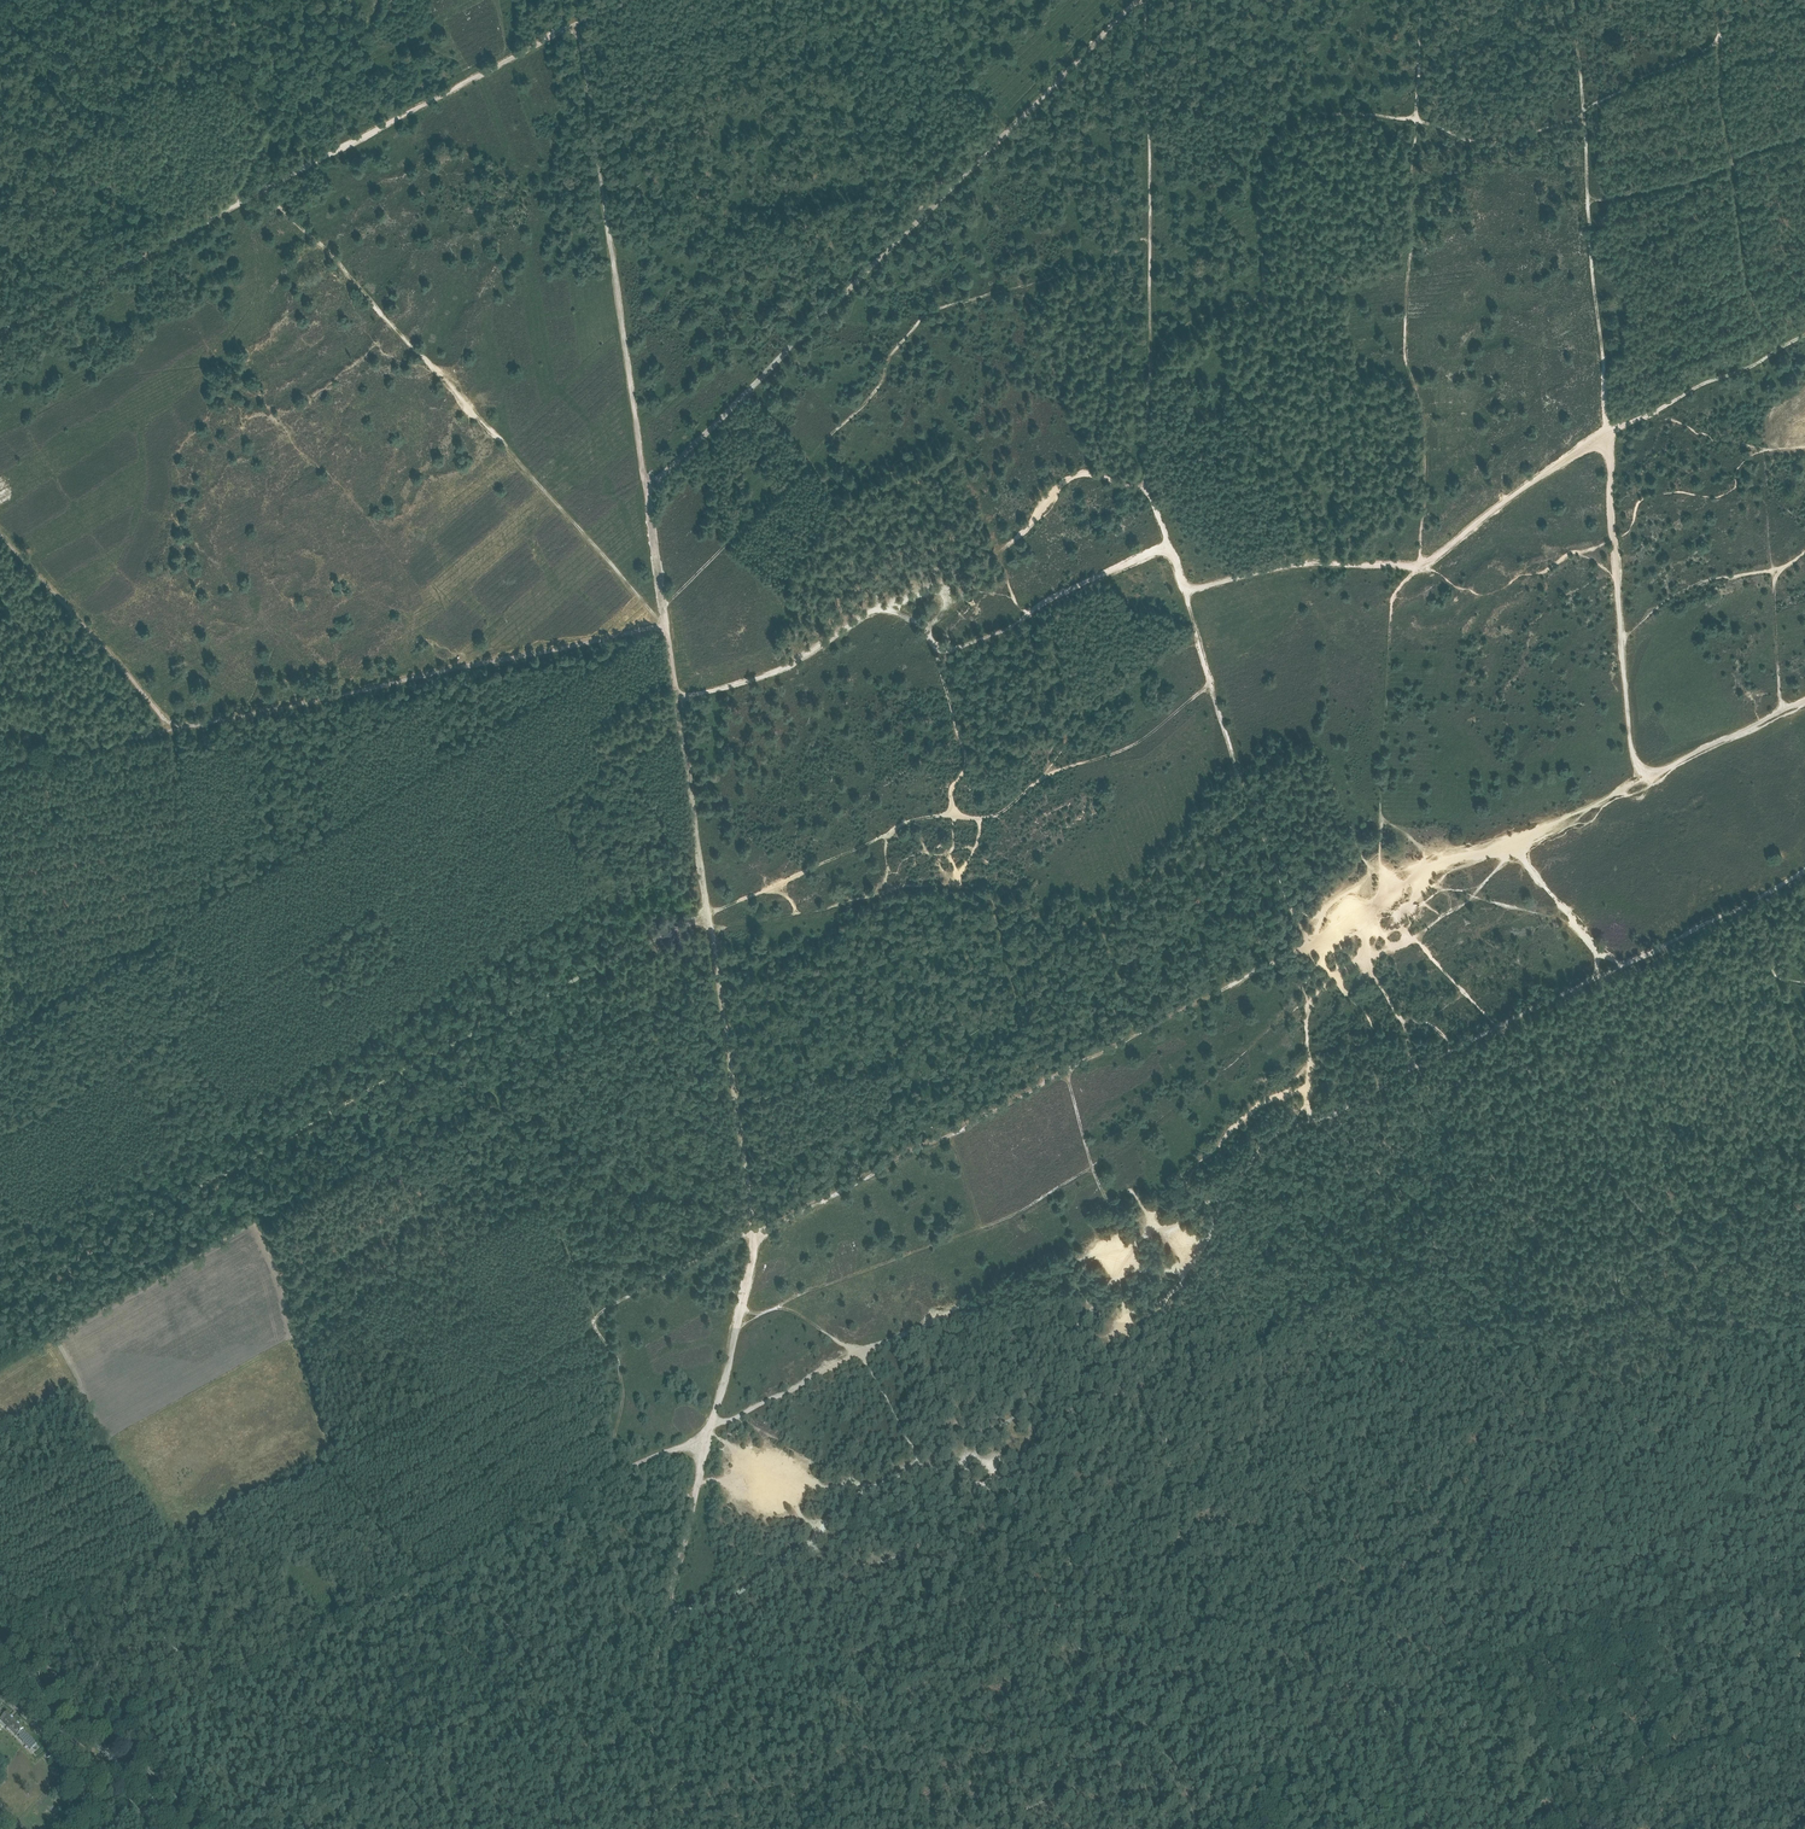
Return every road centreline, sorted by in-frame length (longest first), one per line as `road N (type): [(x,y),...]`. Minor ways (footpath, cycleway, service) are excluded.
road 1 (primary): [(182,1828),(6,1651)]

